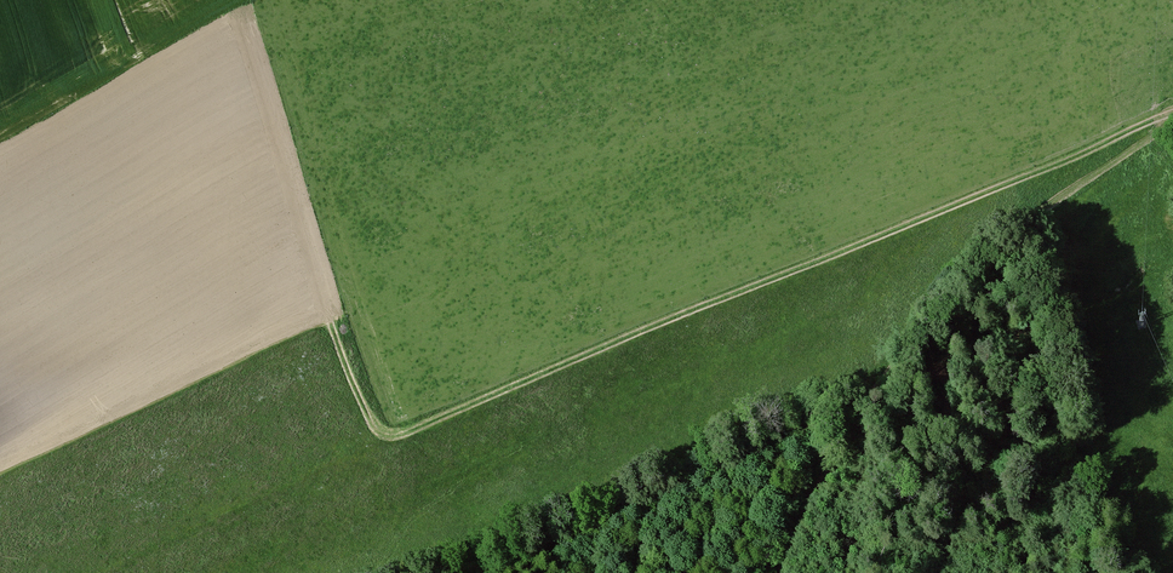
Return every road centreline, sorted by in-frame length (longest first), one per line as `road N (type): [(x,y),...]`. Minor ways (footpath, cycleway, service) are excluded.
road 1 (track): [(404,424),(1172,112)]
road 2 (track): [(780,572),(807,507),(887,375),(1028,220),(1172,121)]
road 3 (track): [(477,572),(866,403)]

